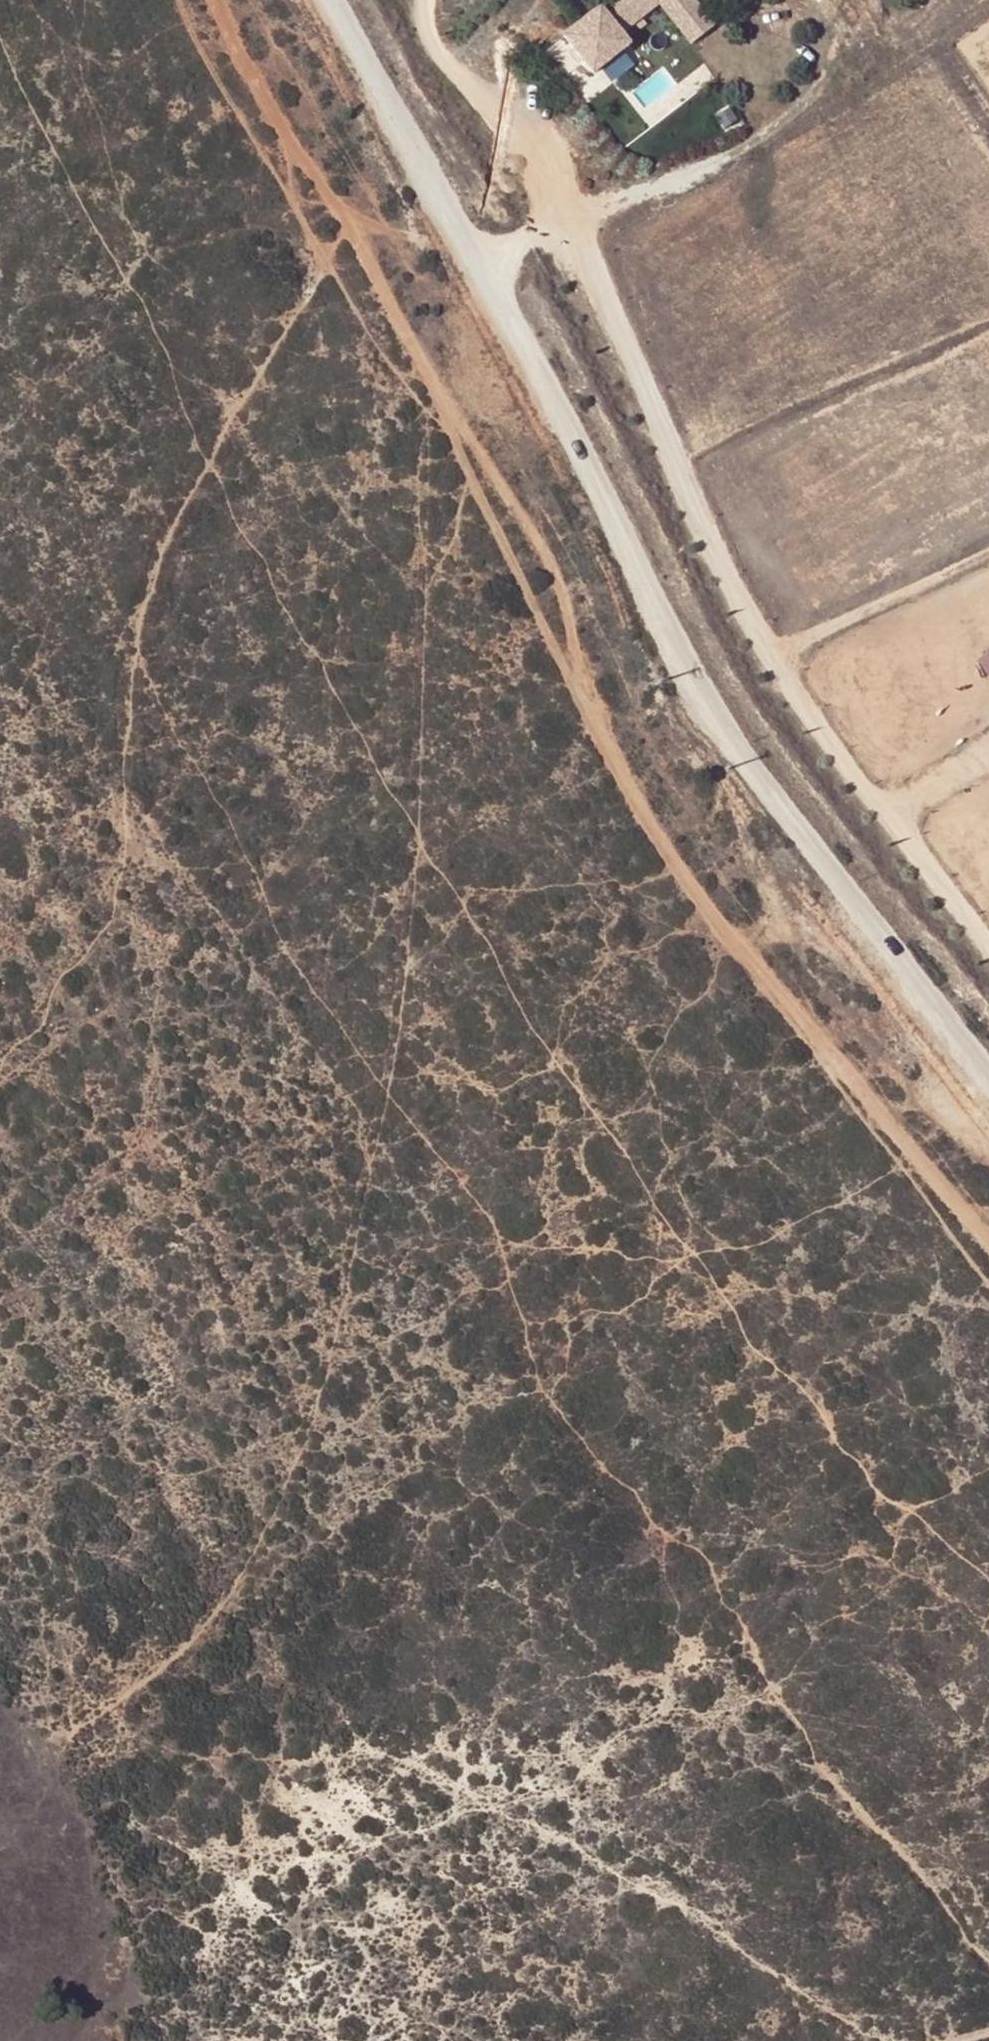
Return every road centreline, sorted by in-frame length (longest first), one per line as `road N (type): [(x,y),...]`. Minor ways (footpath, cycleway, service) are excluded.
road 1 (track): [(226,0),(355,230),(562,563),(602,720),(681,857),(988,1233)]
road 2 (unclassified): [(336,0),(602,456),(732,726),(988,1063)]

